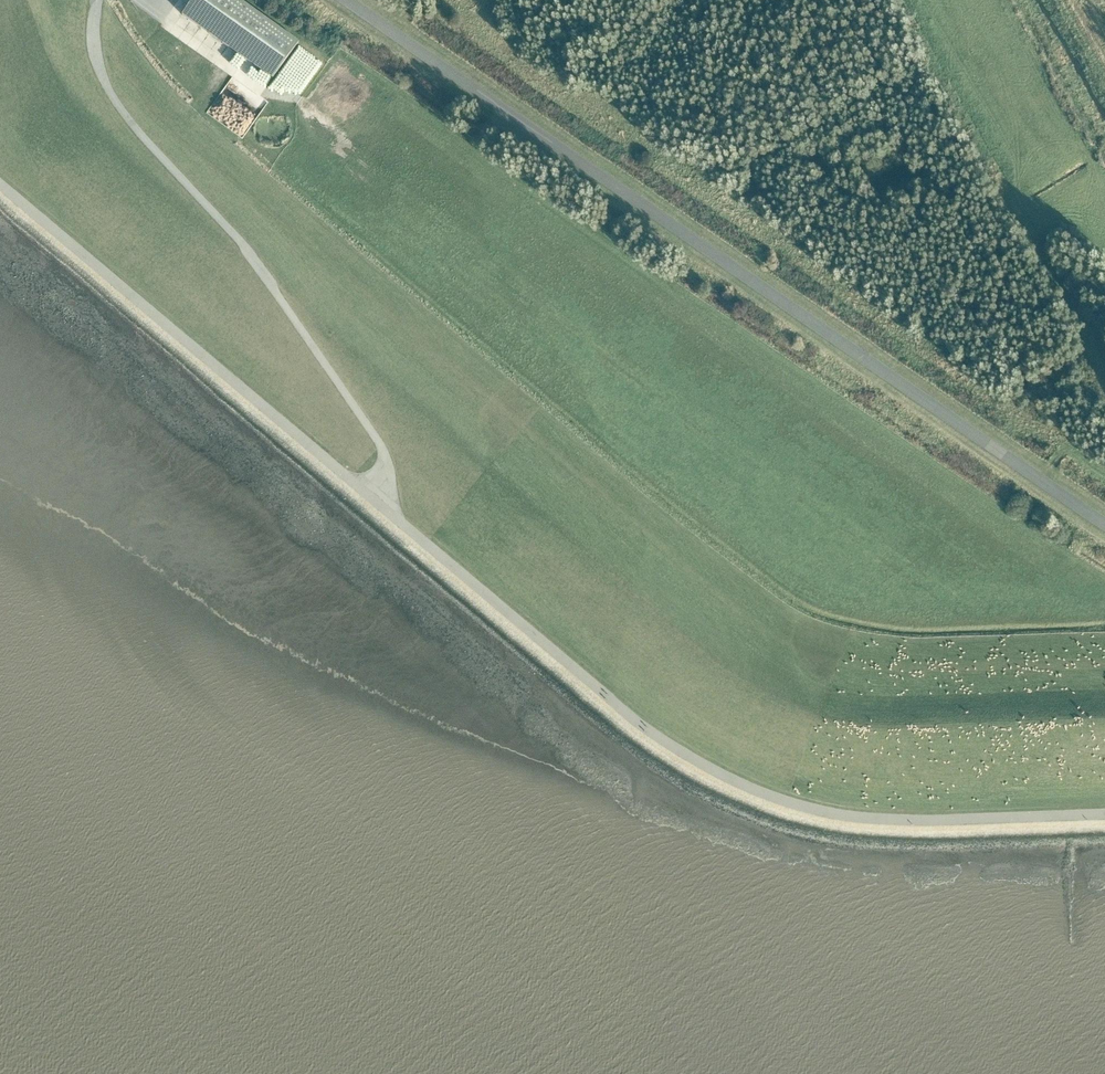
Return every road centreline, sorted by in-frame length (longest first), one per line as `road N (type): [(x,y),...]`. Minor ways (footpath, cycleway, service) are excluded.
road 1 (residential): [(1104,525),(344,0)]
road 2 (track): [(1104,817),(887,821),(797,807),(744,787),(636,719),(373,499)]
road 3 (track): [(1075,440),(512,59),(452,0)]
road 4 (track): [(100,0),(100,58),(121,111),(267,279),(380,446),(386,482),(373,499)]
road 5 (track): [(942,0),(993,87),(1024,240),(1072,321),(1094,383),(1075,440),(1041,482)]
road 6 (track): [(373,499),(0,185)]

